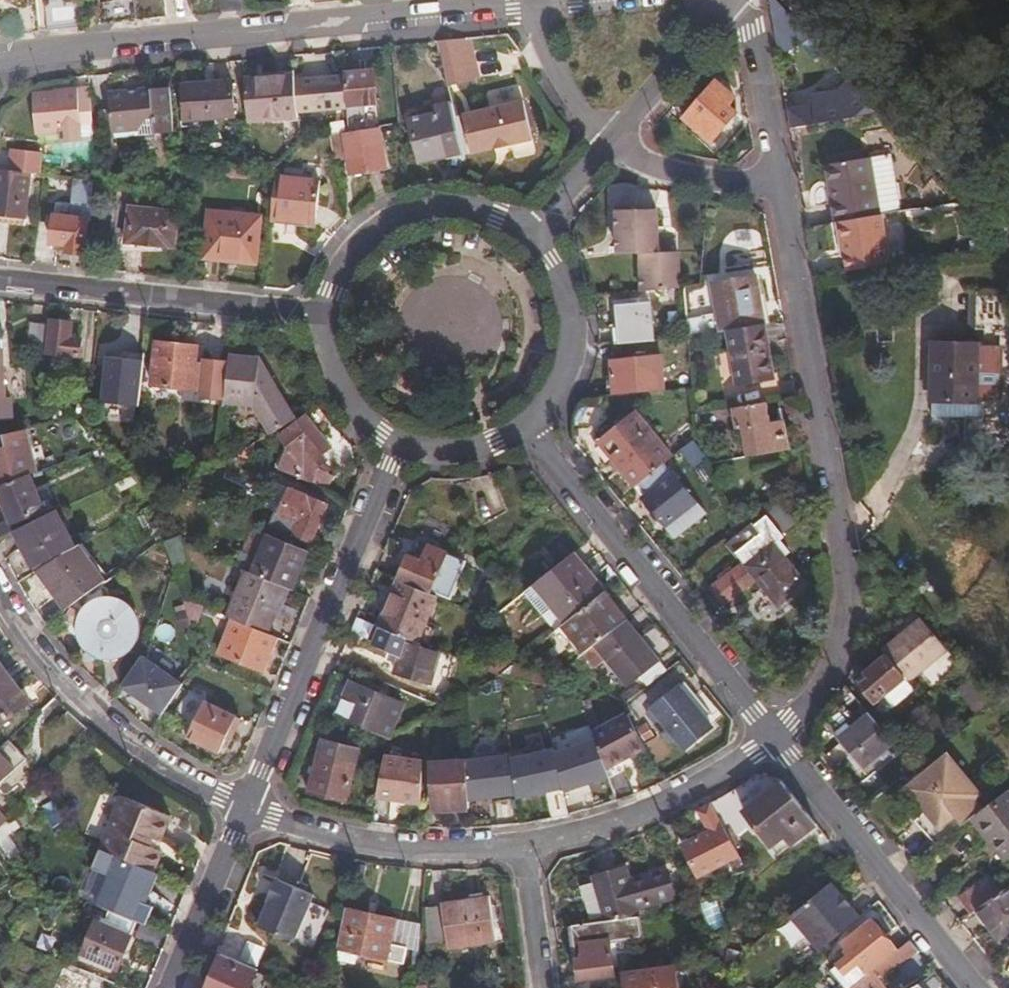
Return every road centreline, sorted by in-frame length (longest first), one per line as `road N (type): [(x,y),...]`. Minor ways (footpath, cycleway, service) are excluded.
road 1 (residential): [(774,736),(808,704),(834,658),(852,573),(783,177)]
road 2 (residential): [(0,59),(532,4)]
road 3 (residential): [(405,440),(249,807)]
road 4 (residential): [(528,423),(774,736)]
road 5 (residential): [(0,577),(87,698),(153,753),(249,807)]
road 6 (residential): [(328,313),(0,271)]
road 7 (residential): [(774,736),(974,987)]
road 8 (residential): [(249,807),(401,849),(524,844)]
road 9 (residential): [(524,844),(680,797),(774,736)]
road 10 (residential): [(532,229),(472,201),(413,206),(362,237),(344,261),(328,313)]
road 11 (residential): [(528,423),(566,374),(576,313),(556,255),(532,229)]
road 12 (residential): [(249,807),(171,987)]
road 13 (residential): [(783,177),(749,0)]
road 14 (residential): [(783,177),(669,163),(615,132)]
road 15 (residential): [(615,132),(728,0)]
road 16 (residential): [(328,313),(340,379),(359,407),(405,440)]
road 17 (residential): [(532,4),(553,62),(615,132)]
road 18 (residential): [(524,844),(544,987)]
road 19 (residential): [(405,440),(467,448),(528,423)]
road 20 (residential): [(532,229),(615,132)]

